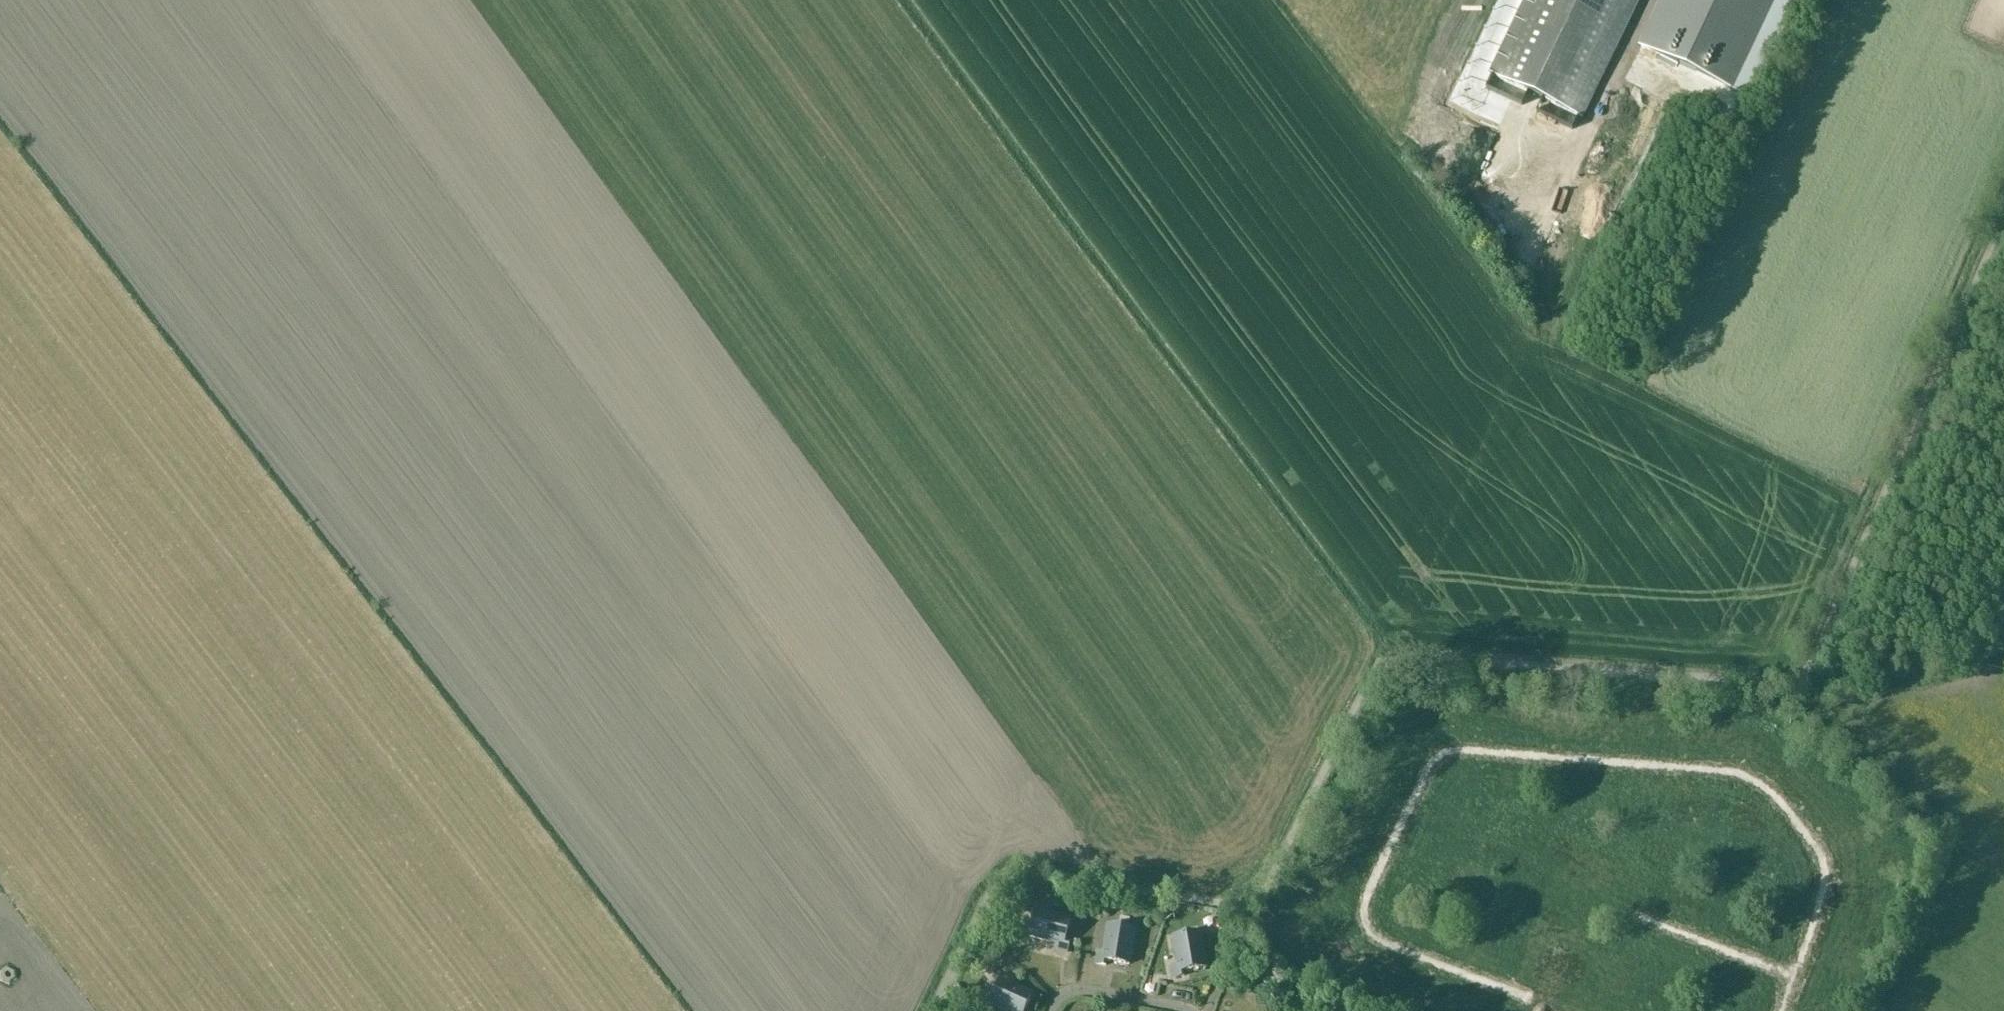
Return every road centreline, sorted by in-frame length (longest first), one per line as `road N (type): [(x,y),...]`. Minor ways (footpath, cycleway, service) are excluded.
road 1 (track): [(1799,675),(1821,683),(1919,681),(1970,662),(2003,635)]

